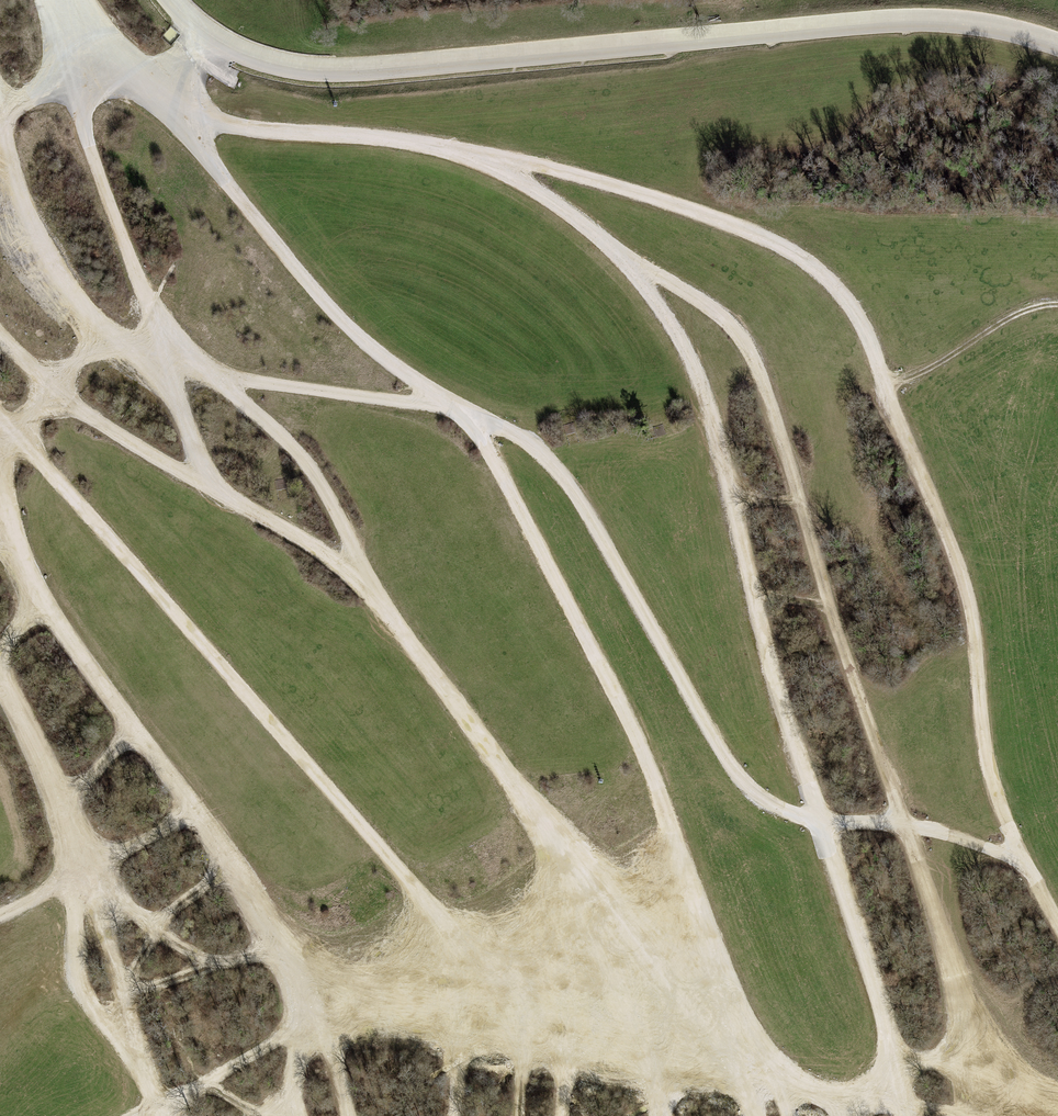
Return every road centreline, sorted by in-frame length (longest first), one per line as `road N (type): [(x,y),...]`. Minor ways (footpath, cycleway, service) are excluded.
road 1 (track): [(0,916),(196,813),(277,953),(313,972),(356,980),(452,950),(520,942),(593,895),(643,890),(682,869),(653,775),(616,696),(477,435),(455,408),(359,337),(317,295),(224,180),(193,126)]
road 2 (track): [(1057,925),(991,776),(962,580),(867,334),(843,295),(770,239),(536,166),(375,137),(193,126),(103,39),(83,0)]
road 3 (track): [(80,78),(89,147),(162,360),(224,380),(455,408),(527,442),(590,519),(737,775),(760,797),(819,823),(903,822),(1021,857)]
road 4 (track): [(491,160),(627,263),(710,308),(760,372),(903,822),(1012,1089),(936,1059),(896,1068)]
road 5 (track): [(627,263),(670,324),(712,417),(765,641),(891,1040),(905,1115)]
road 6 (track): [(16,434),(403,874),(452,950),(453,1115)]
road 7 (track): [(303,1023),(454,1015),(848,1099),(896,1068)]
road 8 (track): [(69,22),(80,78),(38,92),(3,119),(36,239),(100,341),(50,384)]
road 9 (track): [(232,381),(242,402),(316,477),(363,582),(208,485)]
road 10 (track): [(85,867),(189,951),(219,963),(277,953),(303,1023),(296,1115)]
road 11 (track): [(0,479),(41,603),(196,813)]
road 12 (track): [(363,582),(593,895)]
road 13 (track): [(50,384),(78,409),(208,485),(162,360),(100,341)]
road 14 (track): [(85,867),(71,973),(136,1058),(162,1115)]
road 15 (track): [(682,869),(752,1115)]
road 16 (track): [(593,895),(743,1078)]
road 17 (track): [(593,895),(662,1054),(657,1115)]
road 18 (track): [(593,895),(562,1115)]
road 19 (track): [(85,867),(0,681)]
road 20 (track): [(85,867),(136,1058)]
road 21 (track): [(303,1023),(132,1115)]
road 22 (track): [(885,390),(996,325),(1057,304)]
road 23 (track): [(452,950),(517,1028),(519,1115)]
road 24 (track): [(226,865),(163,915),(122,995)]

